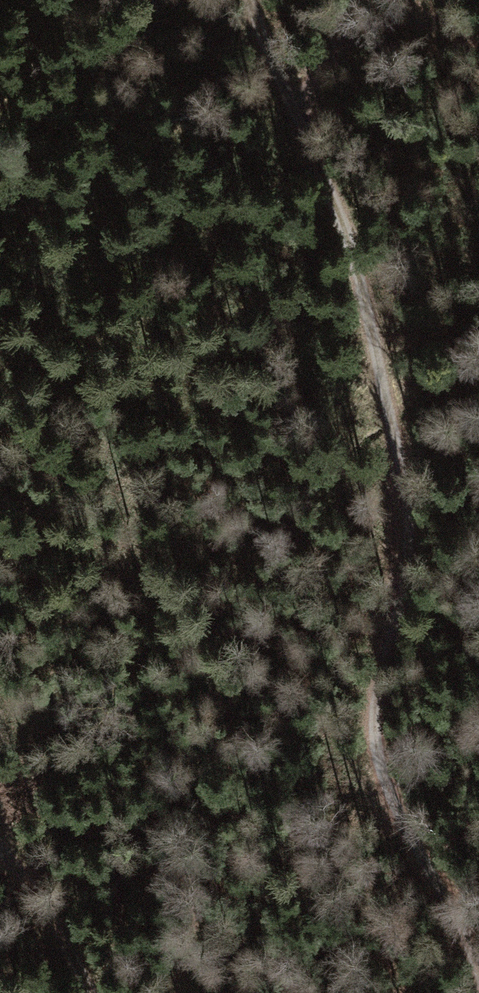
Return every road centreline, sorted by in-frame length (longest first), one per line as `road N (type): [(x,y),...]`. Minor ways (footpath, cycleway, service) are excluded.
road 1 (track): [(258,0),(359,270),(406,508),(402,587),(375,742),(397,808),(478,960)]
road 2 (track): [(308,138),(316,75),(339,44),(383,24),(426,21),(478,41)]
road 3 (track): [(96,992),(0,849)]

